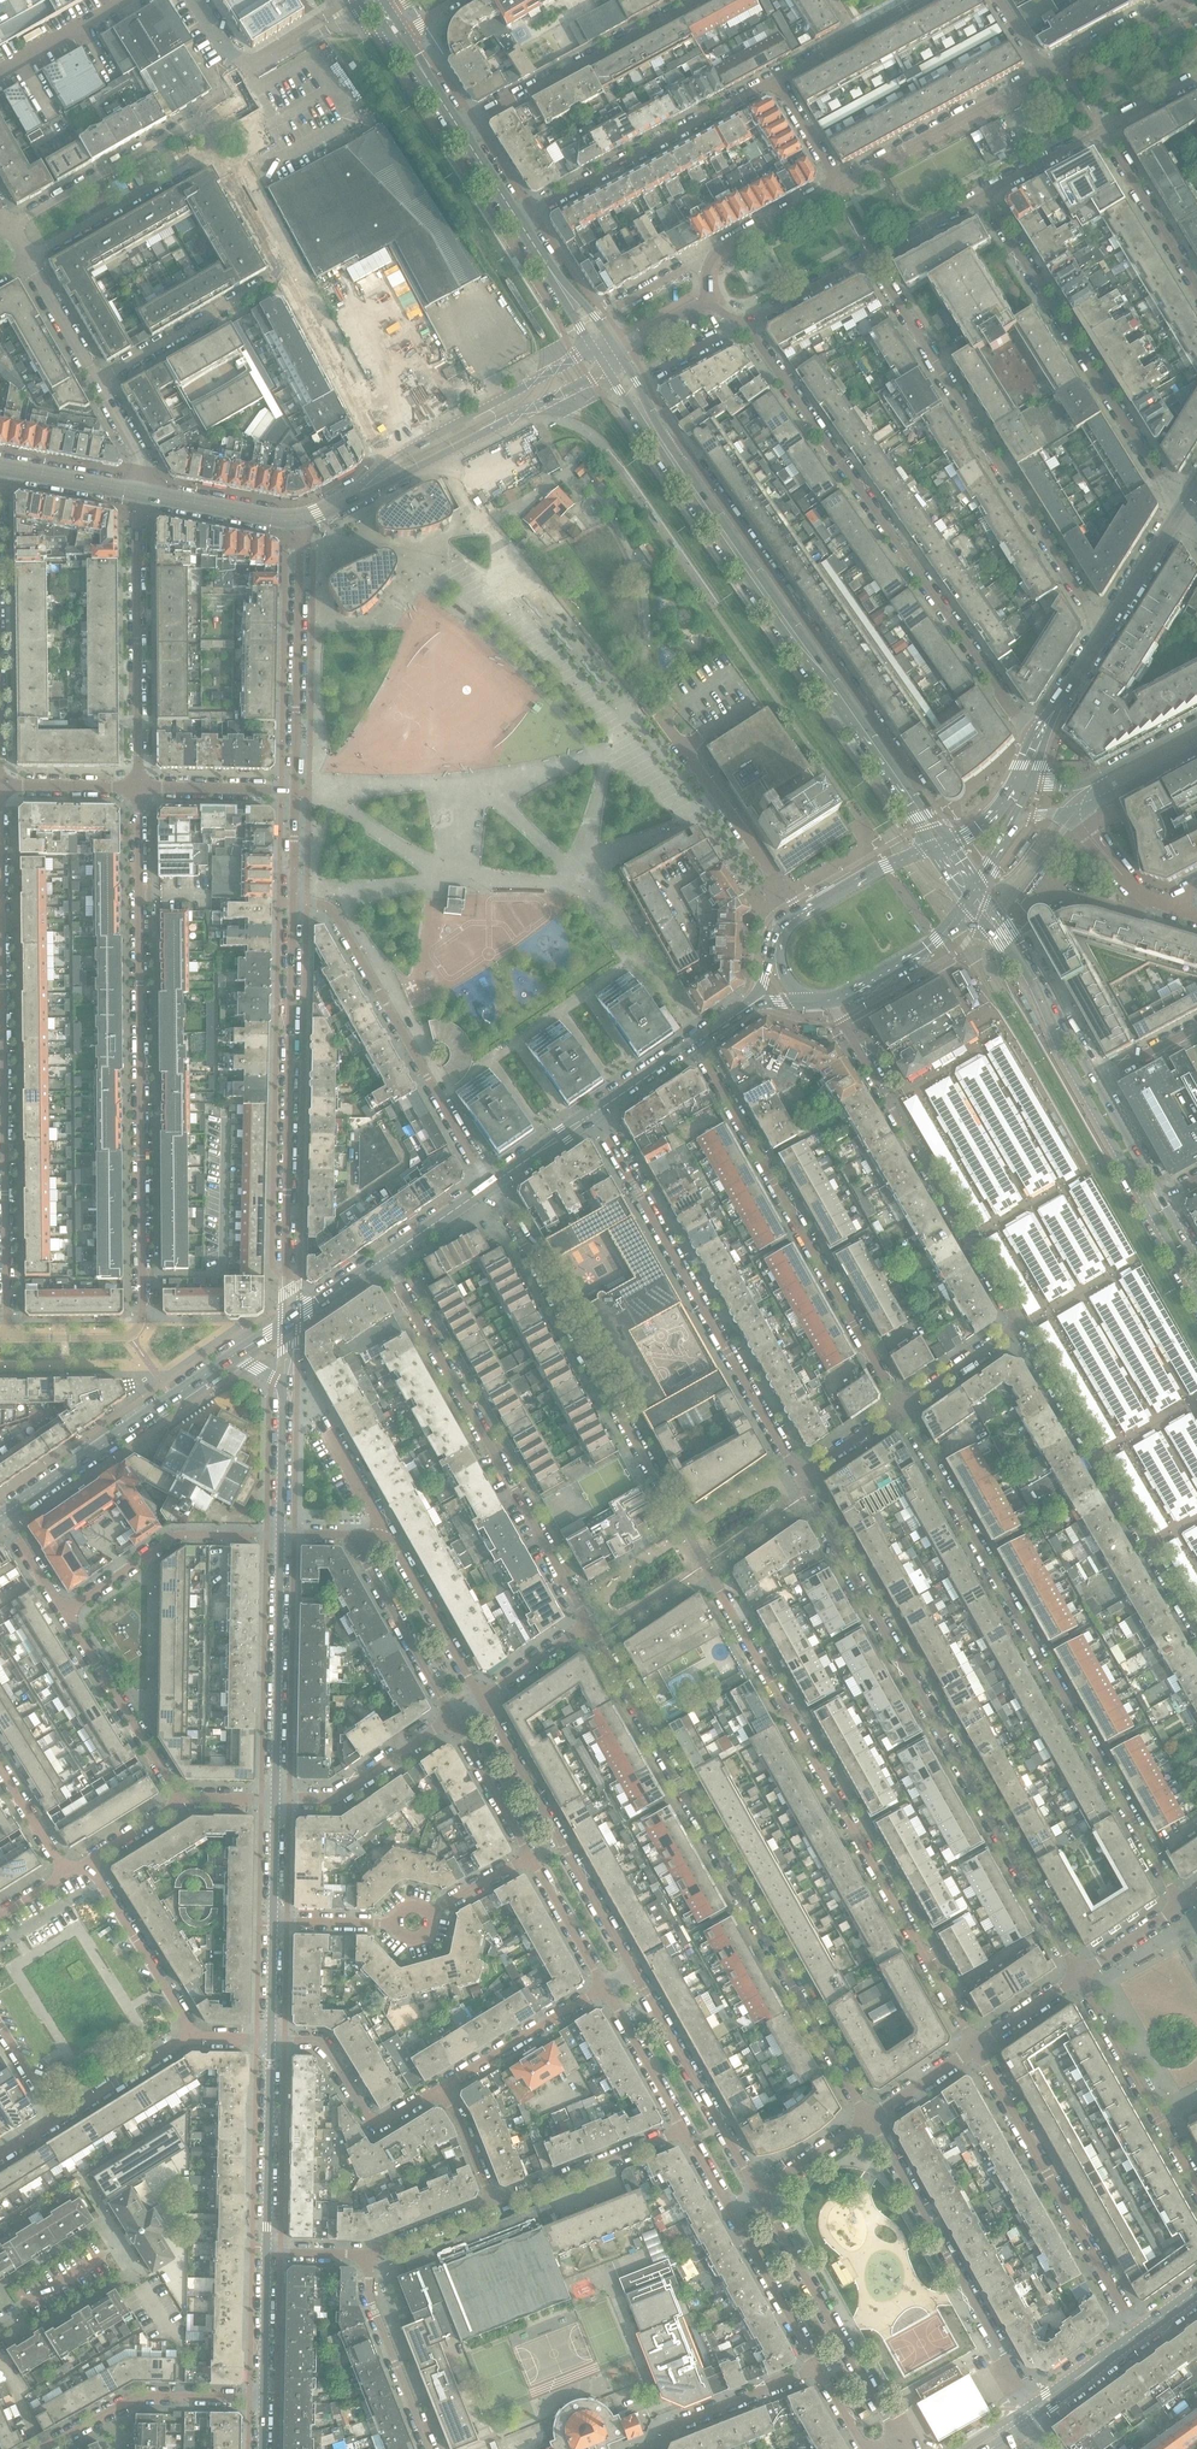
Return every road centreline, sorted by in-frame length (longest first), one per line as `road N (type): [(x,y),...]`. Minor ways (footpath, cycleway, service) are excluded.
road 1 (residential): [(491,1185),(975,2047)]
road 2 (residential): [(7,1339),(120,1337),(141,1322),(138,789)]
road 3 (residential): [(1078,1976),(797,1477)]
road 4 (residential): [(899,1409),(1177,1907)]
road 5 (residential): [(868,2119),(588,1625)]
road 6 (residential): [(1034,745),(745,324)]
road 7 (residential): [(869,257),(1092,612),(1108,627)]
road 8 (residential): [(909,787),(910,775),(686,450),(667,446)]
road 9 (residential): [(899,1409),(694,1043)]
road 10 (residential): [(294,903),(289,1321)]
road 11 (residential): [(593,1113),(797,1477)]
road 12 (residential): [(386,1263),(588,1625)]
road 13 (residential): [(0,946),(7,1339)]
road 14 (residential): [(828,1000),(1019,1328)]
road 15 (residential): [(1182,507),(983,195)]
road 16 (tertiary): [(876,747),(667,446)]
road 17 (residential): [(491,1185),(328,908),(294,903)]
road 18 (tertiary): [(969,903),(1027,976),(1148,1207)]
road 19 (residential): [(1019,1328),(1196,1633)]
road 20 (residential): [(1035,2410),(868,2119)]
road 21 (residential): [(1137,2334),(975,2047)]
road 22 (residential): [(633,1970),(480,1700)]
road 23 (residential): [(905,2448),(758,2191)]
road 24 (residential): [(138,789),(139,493)]
road 25 (residential): [(520,219),(777,77)]
road 26 (residential): [(3,1515),(233,1355)]
road 27 (residential): [(303,518),(296,789)]
road 28 (residential): [(460,132),(693,0)]
road 29 (residential): [(280,1536),(273,1802)]
road 30 (residential): [(758,2191),(633,1970)]
road 31 (residential): [(217,153),(198,123),(180,125),(8,227)]
road 32 (residential): [(1078,1976),(1196,2190)]
road 33 (residential): [(280,1536),(177,1536),(63,1613)]
road 34 (residential): [(799,919),(666,719)]
road 35 (residential): [(443,2086),(374,2128),(323,2040),(269,2039)]
road 36 (residential): [(262,2399),(137,2396),(40,2448)]
road 37 (residential): [(399,477),(604,367)]
road 38 (residential): [(594,351),(389,458)]
road 39 (residential): [(1041,74),(838,183)]
road 40 (tertiary): [(1094,1078),(977,886)]
road 41 (residential): [(182,1800),(63,1613)]
road 42 (residential): [(285,273),(95,381)]
road 43 (residential): [(27,259),(217,153)]
road 44 (residential): [(269,2039),(265,2252)]
road 45 (residential): [(389,458),(285,273)]
road 46 (residential): [(366,2255),(365,2291),(427,2448)]
road 47 (residential): [(273,1802),(338,1797),(452,1717)]
road 48 (residential): [(352,1539),(452,1717)]
road 49 (residential): [(192,2036),(87,1862)]
road 50 (residential): [(480,1700),(380,1524)]
road 51 (residential): [(498,2209),(684,2131)]
road 52 (residential): [(649,2448),(669,2427),(818,2369)]
road 53 (residential): [(603,1988),(443,2086)]
road 54 (residential): [(1196,289),(1102,130)]
road 55 (residential): [(728,2212),(818,2369)]
road 56 (residential): [(828,1000),(936,941),(969,903)]
road 57 (residential): [(139,493),(303,518)]
road 58 (residential): [(603,1988),(684,2131)]
road 59 (residential): [(777,77),(920,0)]
road 60 (residential): [(54,2120),(192,2036)]
road 61 (residential): [(452,1717),(530,1855)]
road 62 (residential): [(138,789),(296,789)]
road 63 (residential): [(1178,0),(1041,74)]
road 64 (residential): [(933,847),(884,865),(799,919)]
road 65 (residential): [(284,1384),(280,1536)]
road 66 (residential): [(530,1855),(603,1988)]
road 67 (residential): [(838,183),(710,257)]
road 68 (residential): [(265,2252),(262,2399)]
road 69 (residential): [(899,1409),(1019,1328)]
road 70 (residential): [(4,73),(128,0)]
road 71 (residential): [(0,467),(139,493)]
road 72 (residential): [(1108,627),(1182,507)]
road 73 (residential): [(745,324),(869,257)]
road 74 (residential): [(366,2255),(498,2209)]
road 75 (residential): [(95,381),(27,259)]
road 76 (residential): [(1034,745),(1108,627)]
road 77 (tertiary): [(1162,1199),(1094,1078)]
road 78 (residential): [(0,784),(138,789)]
road 79 (residential): [(1150,909),(1095,843),(1087,822),(1093,793)]
road 80 (residential): [(285,273),(217,153)]
road 81 (residential): [(983,195),(1102,130)]
road 82 (residential): [(443,2086),(498,2209)]
road 83 (residential): [(588,1625),(480,1700)]
road 84 (residential): [(758,2191),(868,2119)]
road 85 (residential): [(386,1263),(491,1185)]
road 86 (residential): [(869,257),(983,195)]
road 87 (residential): [(868,2119),(975,2047)]
road 88 (tertiary): [(1035,2410),(1137,2334)]
road 89 (residential): [(975,2047),(1078,1976)]
road 90 (residential): [(491,1185),(593,1113)]
road 91 (residential): [(139,493),(139,457),(95,381)]
road 92 (residential): [(593,1113),(694,1043)]
road 93 (residential): [(797,1477),(899,1409)]
road 94 (residential): [(0,1771),(66,1874)]
road 95 (residential): [(777,77),(838,183)]
road 96 (residential): [(272,1920),(394,1923)]
road 97 (residential): [(1078,1976),(1177,1907)]

